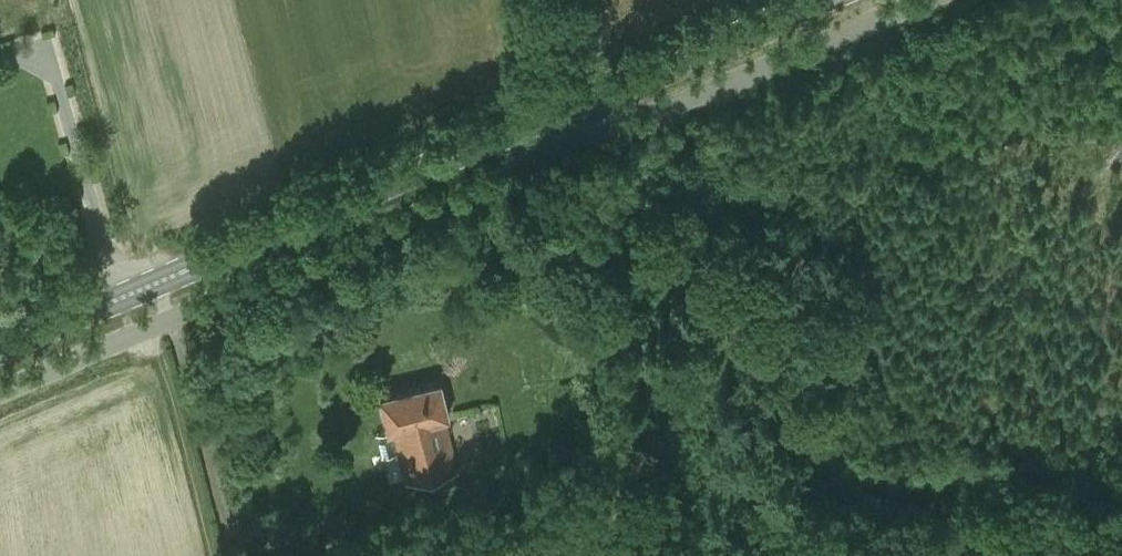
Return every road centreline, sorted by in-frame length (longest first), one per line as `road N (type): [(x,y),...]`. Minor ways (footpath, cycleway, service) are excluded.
road 1 (unclassified): [(0,396),(478,188),(570,136),(676,106),(924,0)]
road 2 (secondary): [(0,350),(825,0)]

